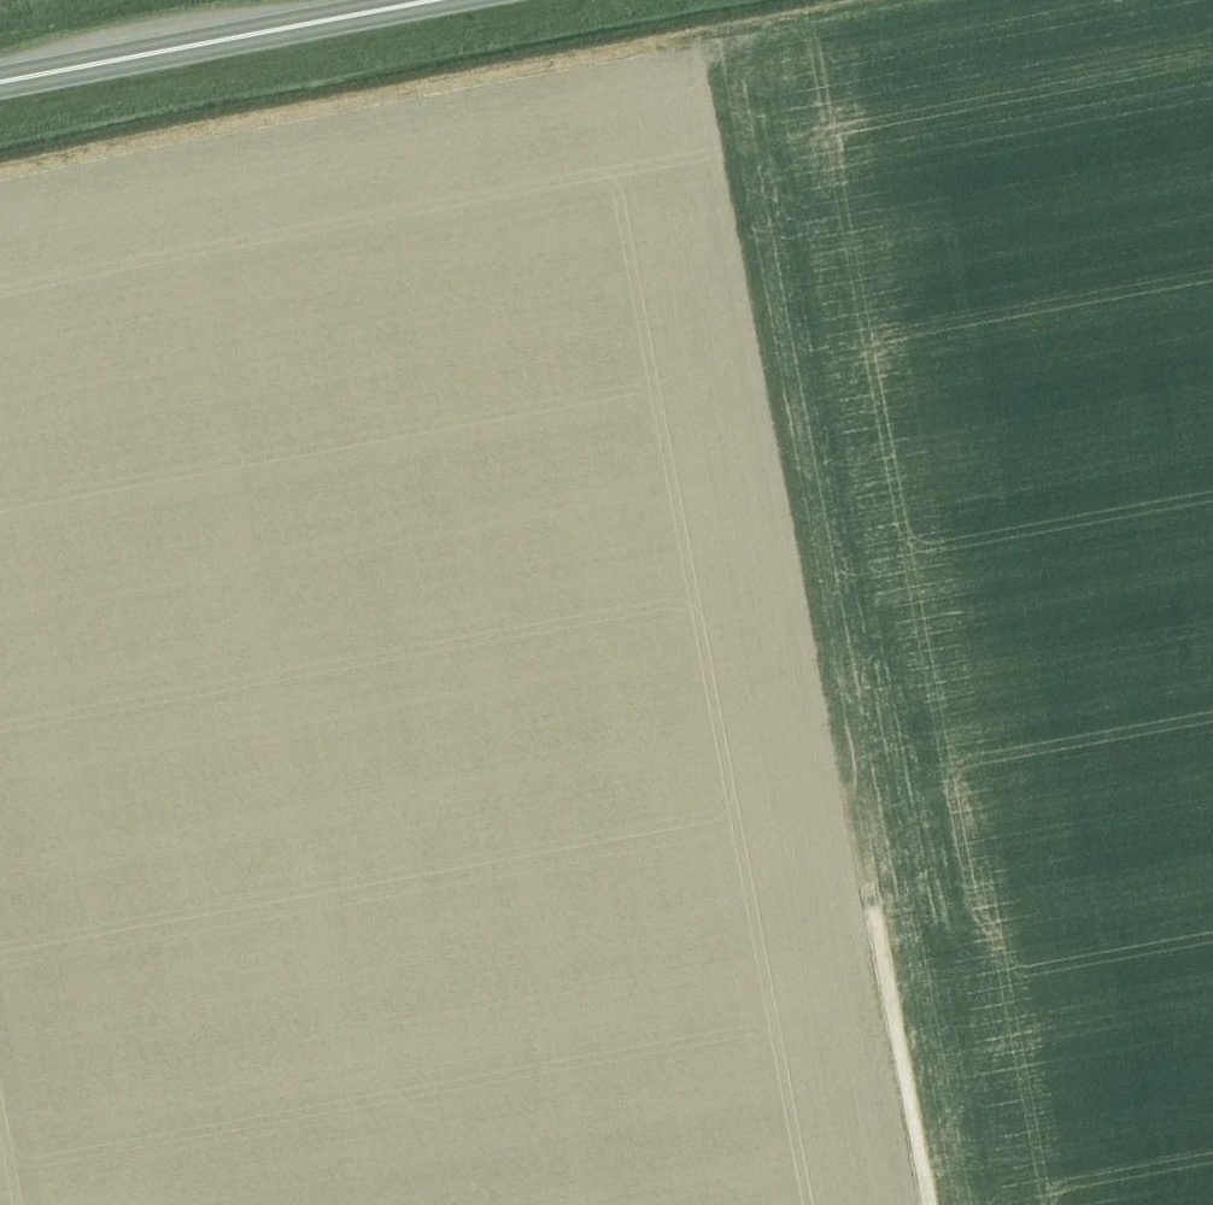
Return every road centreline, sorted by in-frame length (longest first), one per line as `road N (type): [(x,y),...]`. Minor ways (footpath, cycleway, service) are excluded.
road 1 (trunk): [(0,84),(440,0)]
road 2 (track): [(913,1032),(946,1204)]

